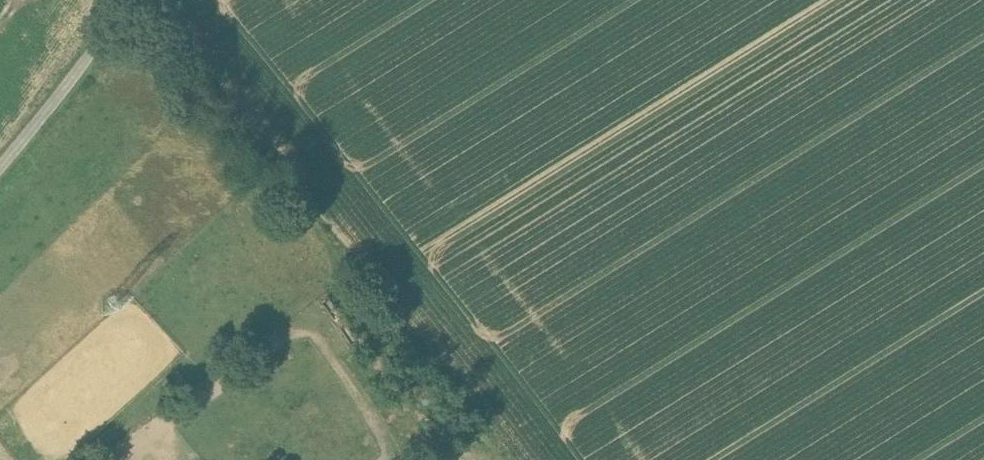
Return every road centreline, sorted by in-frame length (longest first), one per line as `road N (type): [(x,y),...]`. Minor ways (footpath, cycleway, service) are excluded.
road 1 (unclassified): [(0,161),(130,0)]

